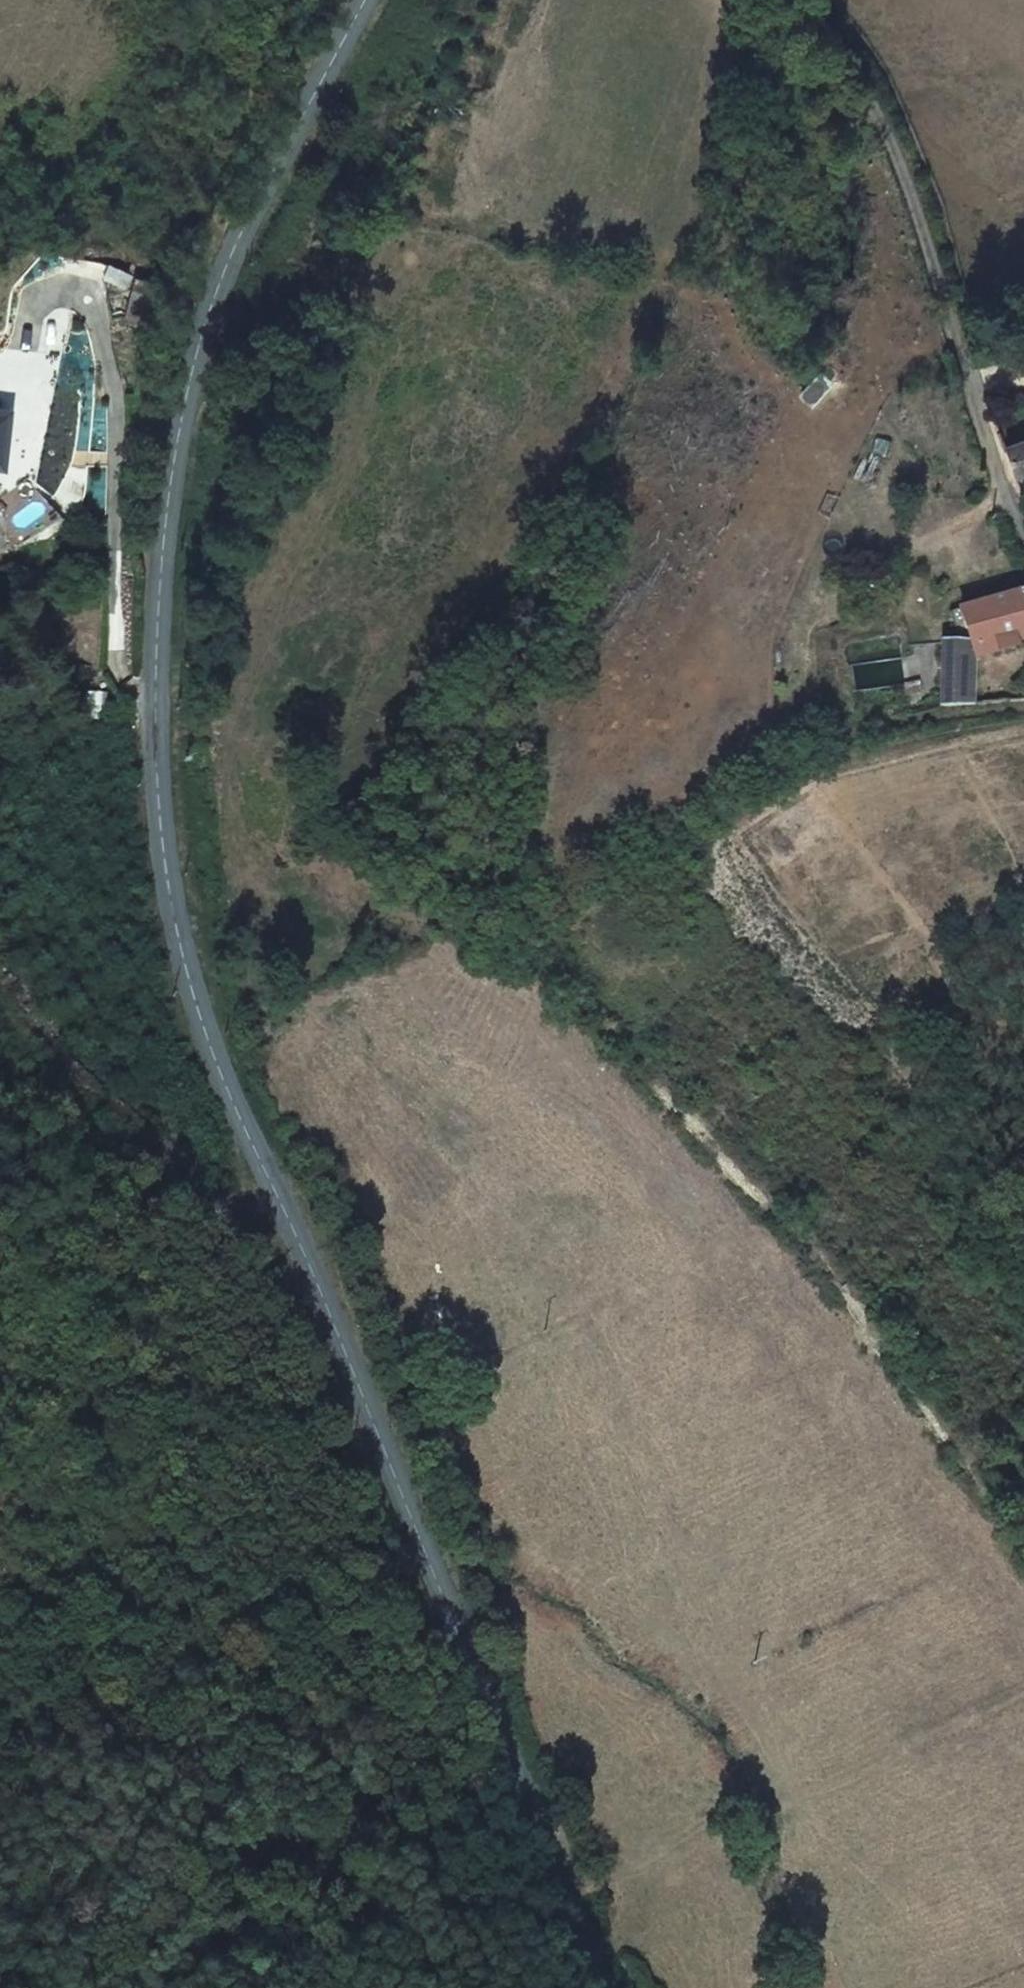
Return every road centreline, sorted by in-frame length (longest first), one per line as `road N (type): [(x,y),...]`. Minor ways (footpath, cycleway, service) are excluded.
road 1 (tertiary): [(364,0),(261,195),(199,344),(171,492),(154,687),(155,786),(202,1021),(600,1987)]
road 2 (unclassified): [(819,0),(844,35),(922,230),(1023,538)]
road 3 (track): [(261,195),(264,0)]

